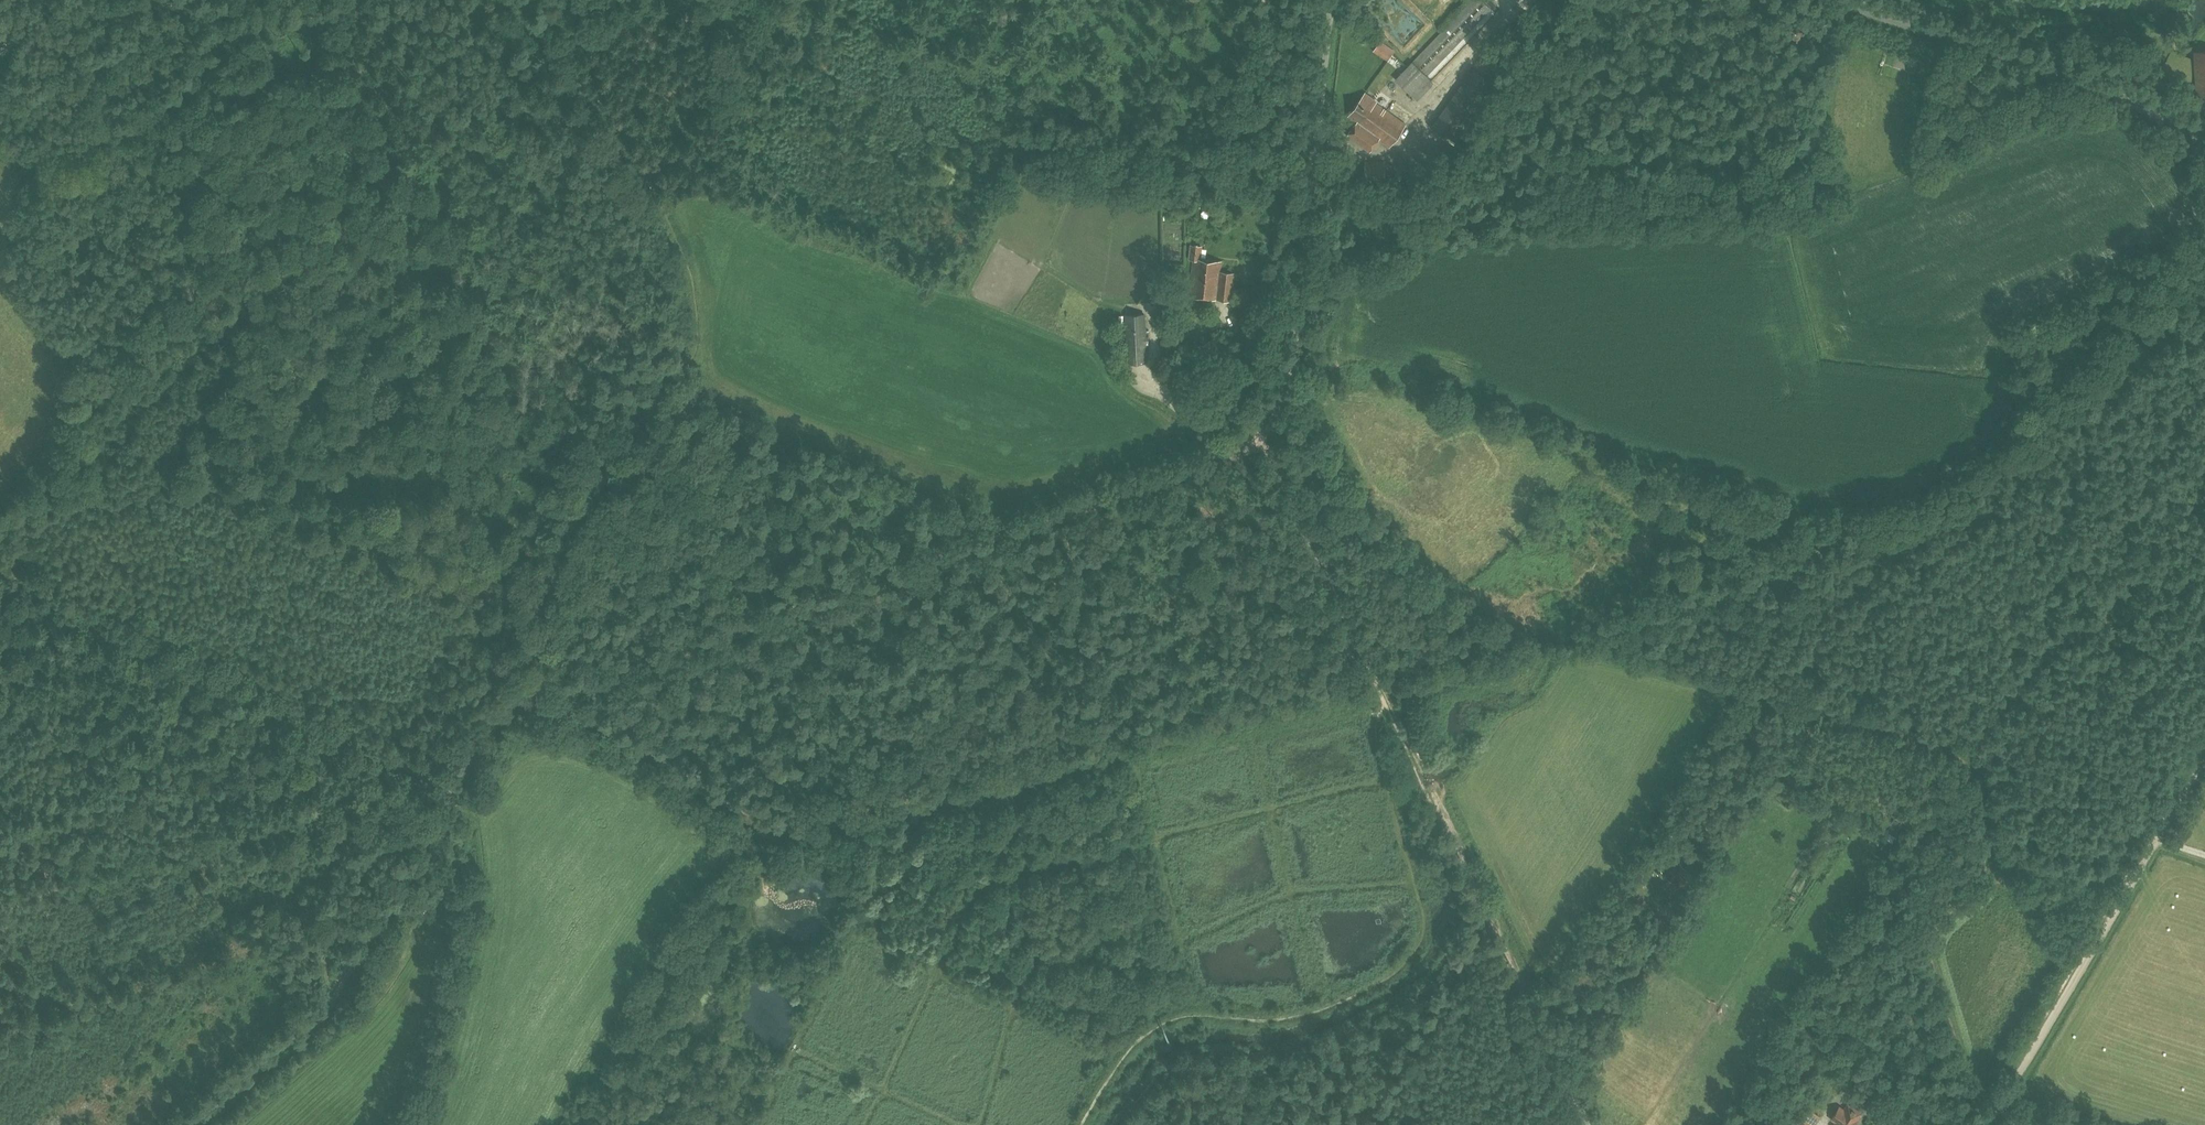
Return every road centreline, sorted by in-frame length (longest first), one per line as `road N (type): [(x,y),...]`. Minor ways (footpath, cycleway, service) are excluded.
road 1 (track): [(1177,475),(516,708)]
road 2 (track): [(1129,744),(1539,654),(1565,629)]
road 3 (unclassified): [(1260,434),(1301,318),(1331,0)]
road 4 (track): [(407,875),(0,1035)]
road 5 (track): [(2204,756),(1985,1124)]
road 6 (track): [(454,794),(325,1012),(197,1124)]
road 7 (unclassified): [(2204,152),(2075,83),(1830,0)]
road 8 (track): [(773,835),(1129,744)]
road 9 (track): [(1394,708),(1260,434)]
road 10 (track): [(1588,1124),(1479,892)]
road 11 (track): [(1479,892),(1394,708)]

